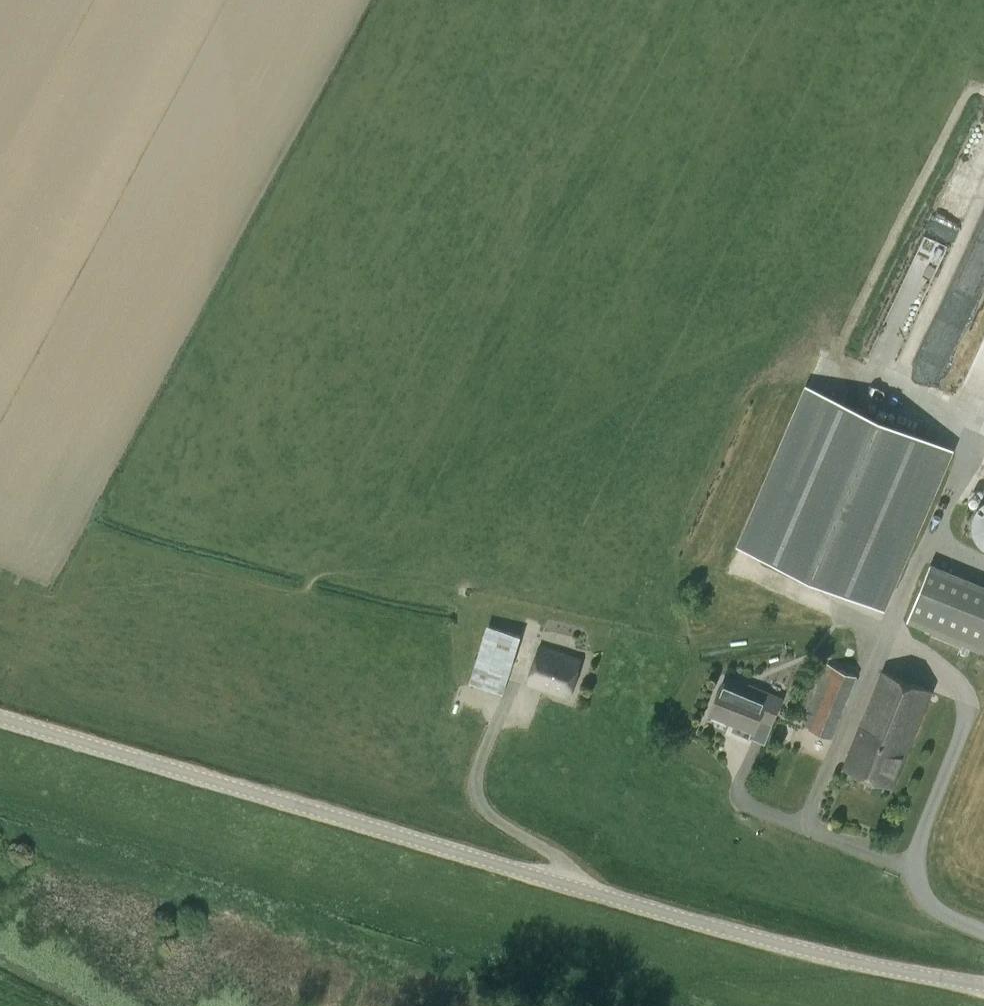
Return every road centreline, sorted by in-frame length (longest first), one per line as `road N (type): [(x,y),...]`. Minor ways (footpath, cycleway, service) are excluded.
road 1 (unclassified): [(983,985),(694,924),(0,718)]

